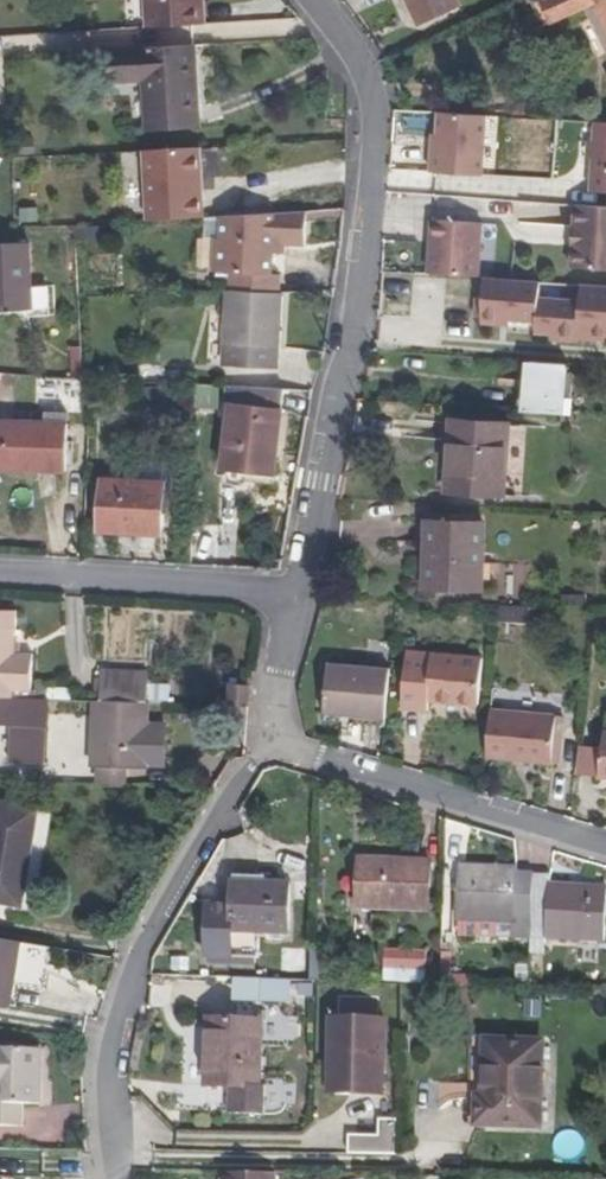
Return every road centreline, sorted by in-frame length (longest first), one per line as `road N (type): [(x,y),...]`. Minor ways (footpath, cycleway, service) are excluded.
road 1 (residential): [(296,594),(359,316),(375,120),(363,65),(319,0)]
road 2 (residential): [(117,1178),(108,1073),(136,954),(269,739)]
road 3 (residential): [(605,849),(269,739)]
road 4 (residential): [(0,567),(296,594)]
road 5 (residential): [(269,739),(296,594)]

